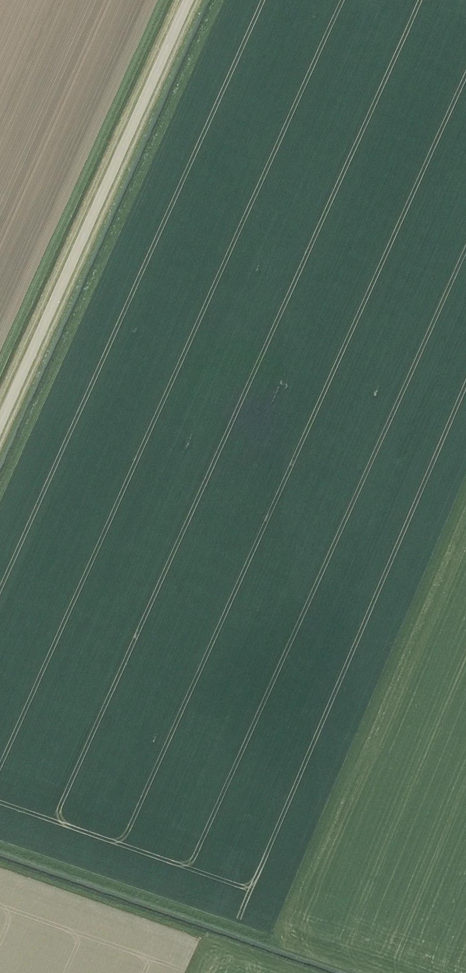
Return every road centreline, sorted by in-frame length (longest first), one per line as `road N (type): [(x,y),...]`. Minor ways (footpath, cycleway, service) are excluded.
road 1 (unclassified): [(0,423),(188,0)]

